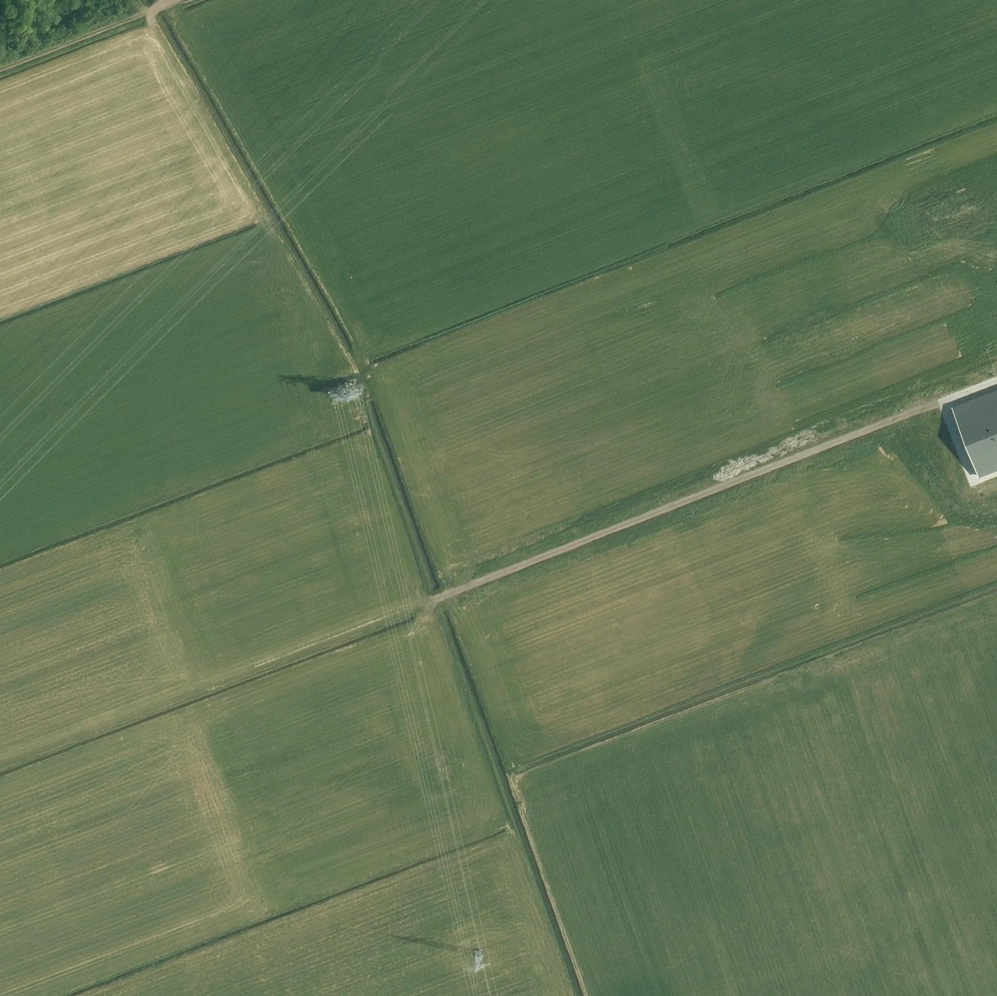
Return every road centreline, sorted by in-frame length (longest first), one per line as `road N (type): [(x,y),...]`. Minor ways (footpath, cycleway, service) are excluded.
road 1 (track): [(153,11),(0,69)]

